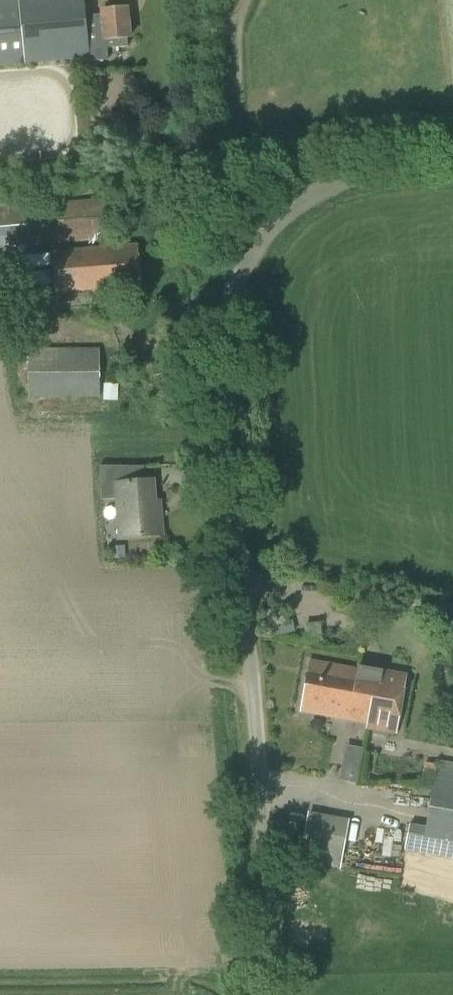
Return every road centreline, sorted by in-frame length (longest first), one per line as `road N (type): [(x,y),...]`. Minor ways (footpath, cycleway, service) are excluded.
road 1 (unclassified): [(276,994),(225,303),(254,244),(347,176),(452,168)]

